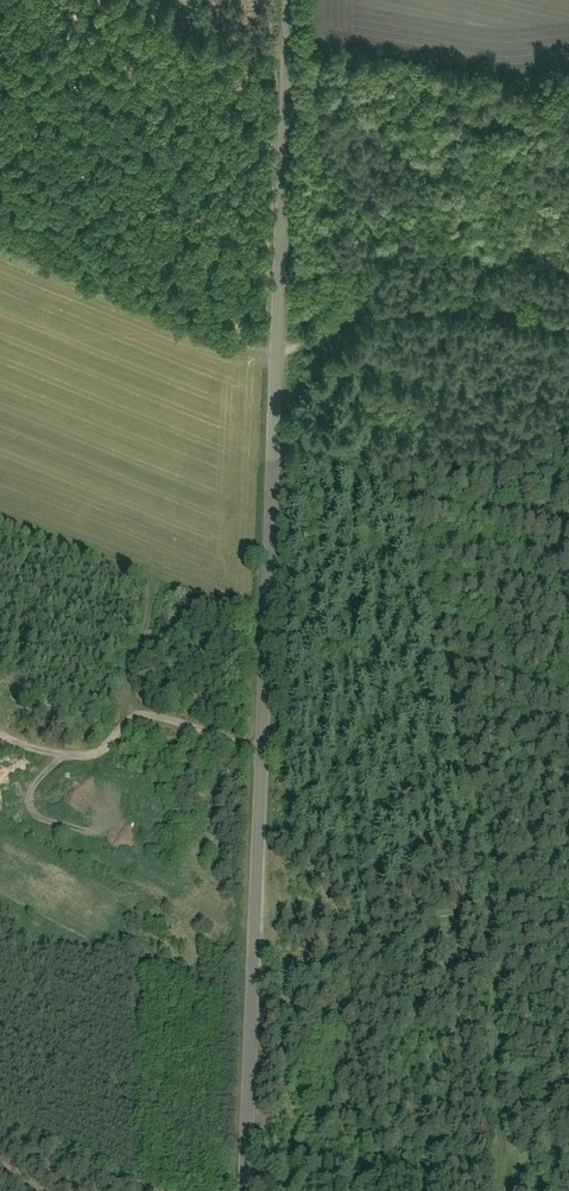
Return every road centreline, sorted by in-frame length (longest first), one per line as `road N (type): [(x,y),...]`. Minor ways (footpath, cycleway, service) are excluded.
road 1 (unclassified): [(295,0),(246,1190)]
road 2 (track): [(312,341),(350,355),(371,390),(494,904),(504,1190)]
road 3 (track): [(399,503),(568,526)]

